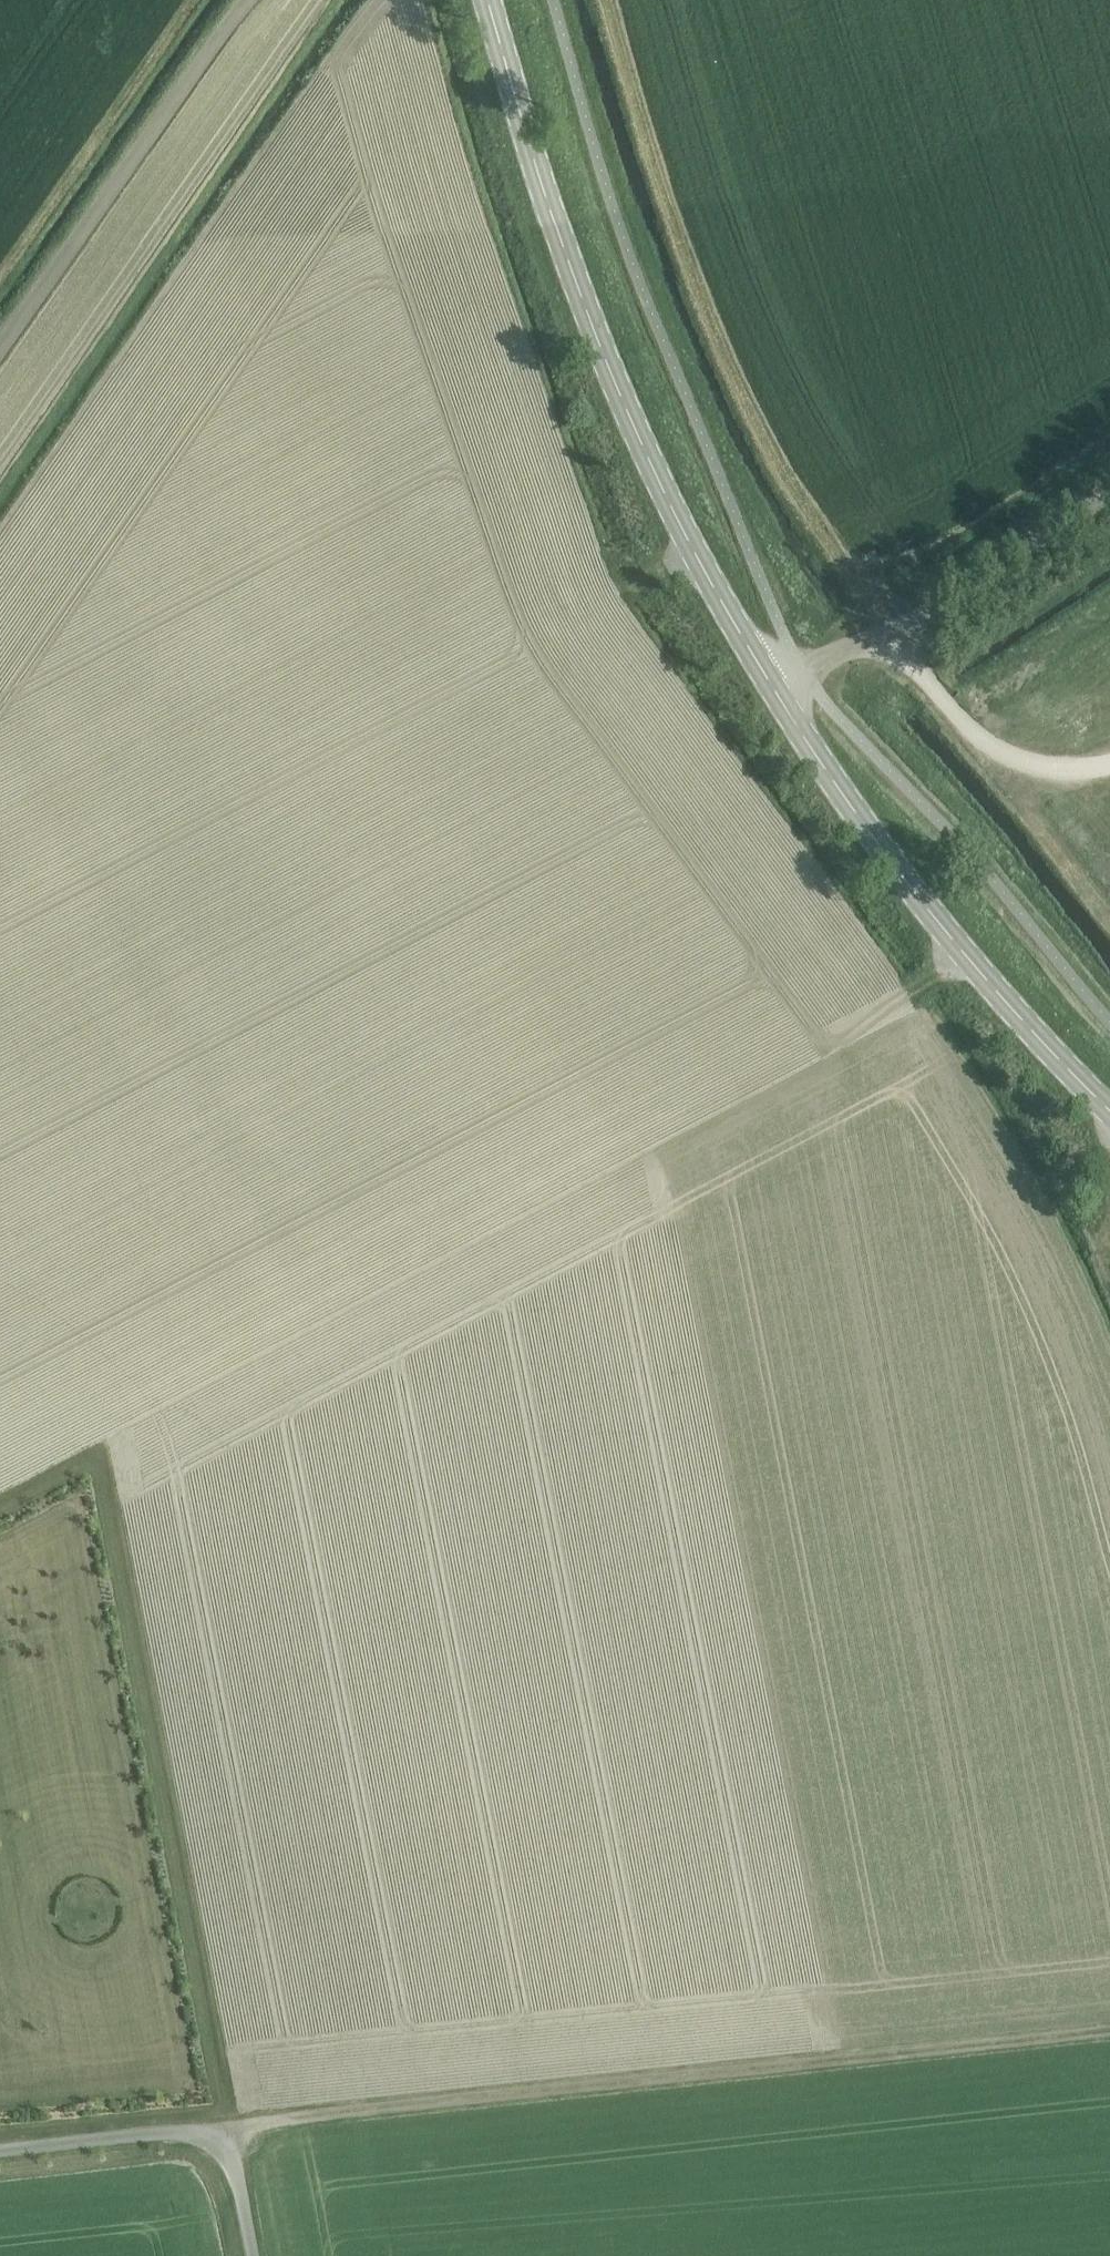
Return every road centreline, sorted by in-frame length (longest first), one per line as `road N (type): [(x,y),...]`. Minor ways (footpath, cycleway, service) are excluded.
road 1 (track): [(221,2149),(261,2133),(1109,2038)]
road 2 (secondary): [(770,687),(671,509),(583,297),(491,0)]
road 3 (secondary): [(1109,1114),(966,959),(770,687)]
road 4 (unclassified): [(0,341),(244,0)]
road 5 (track): [(803,675),(1019,555),(1109,492)]
road 6 (unclassified): [(251,2255),(234,2170),(221,2149),(195,2140),(0,2159)]

